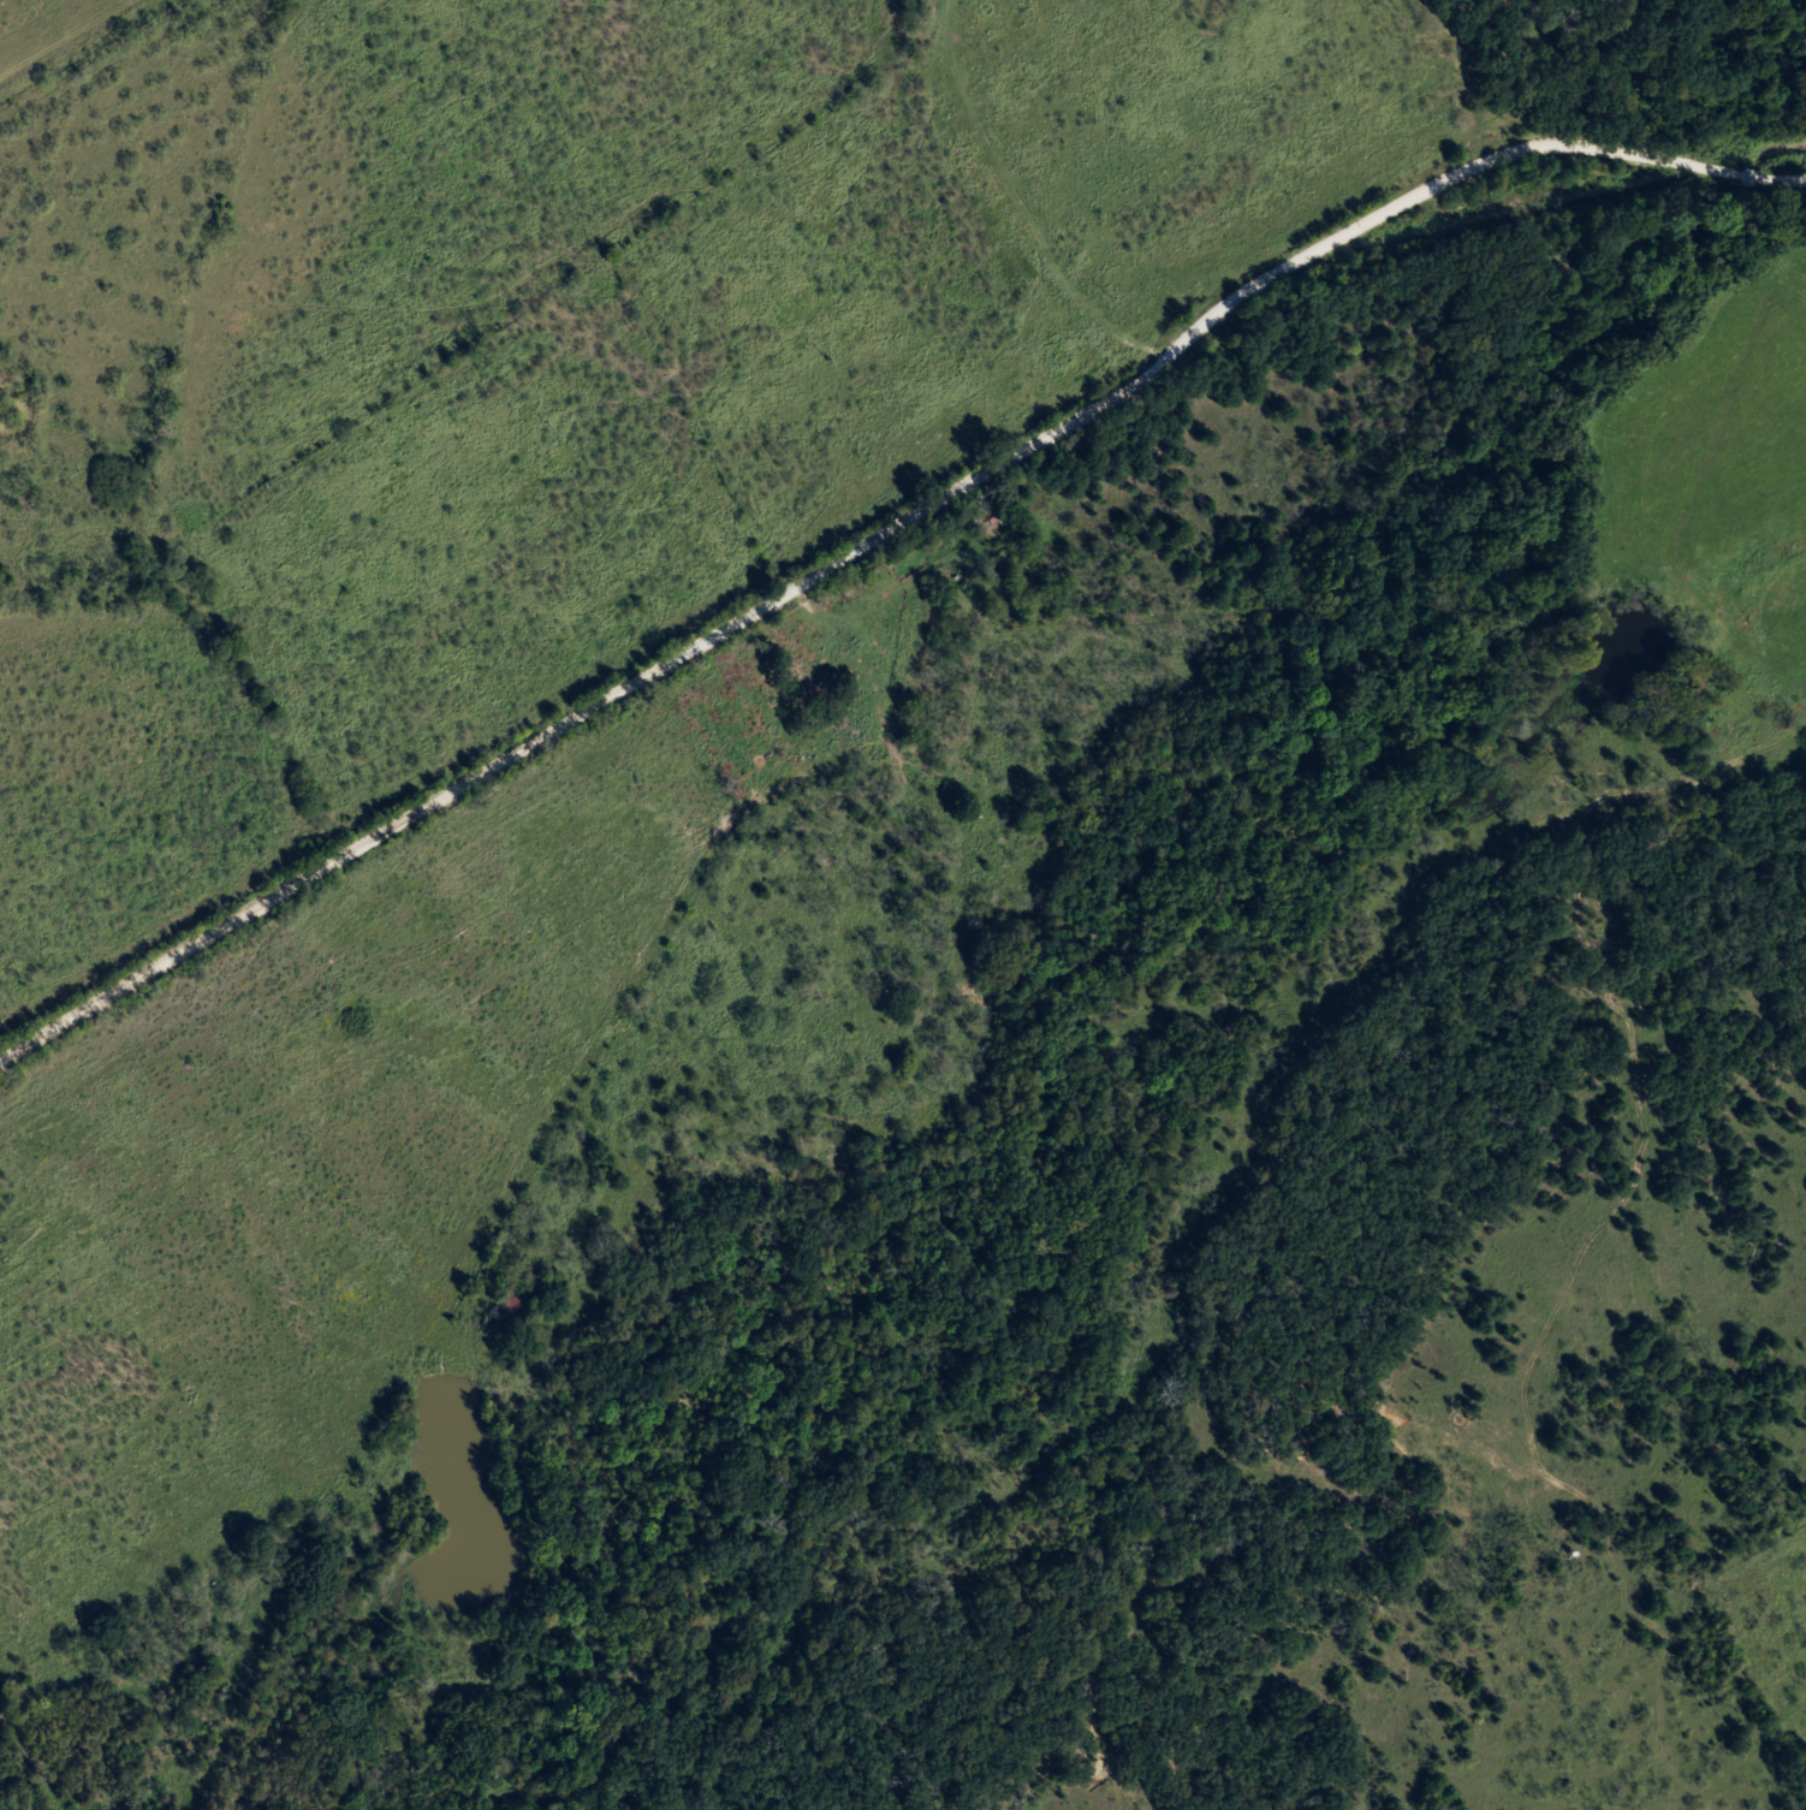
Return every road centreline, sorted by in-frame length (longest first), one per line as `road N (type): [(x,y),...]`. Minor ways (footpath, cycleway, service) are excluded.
road 1 (residential): [(0,1062),(1112,404),(1258,287),(1471,168),(1540,143),(1638,150),(1805,180)]

